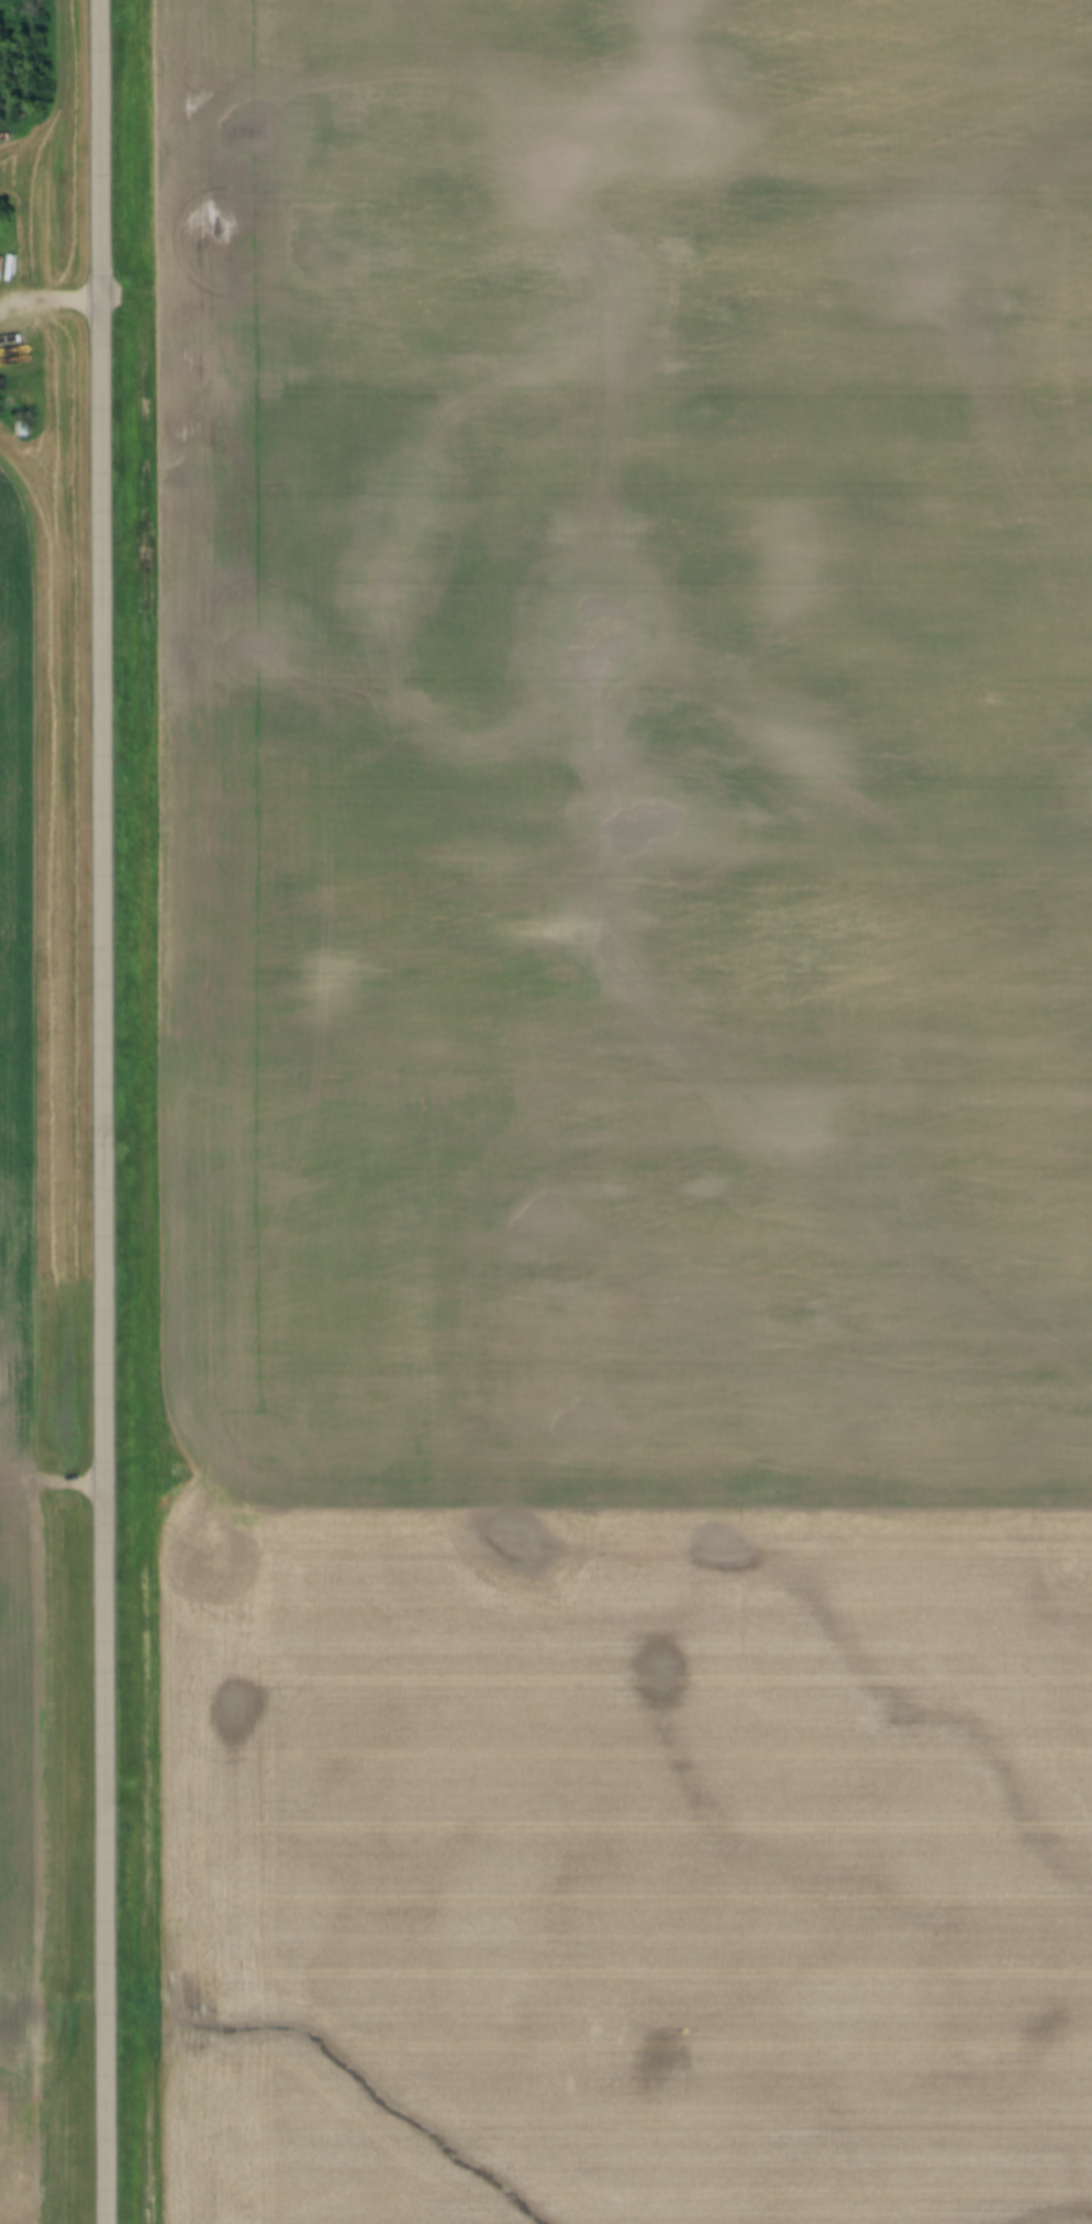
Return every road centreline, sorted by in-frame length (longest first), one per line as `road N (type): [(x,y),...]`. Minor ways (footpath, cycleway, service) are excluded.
road 1 (tertiary): [(109,2223),(103,0)]

